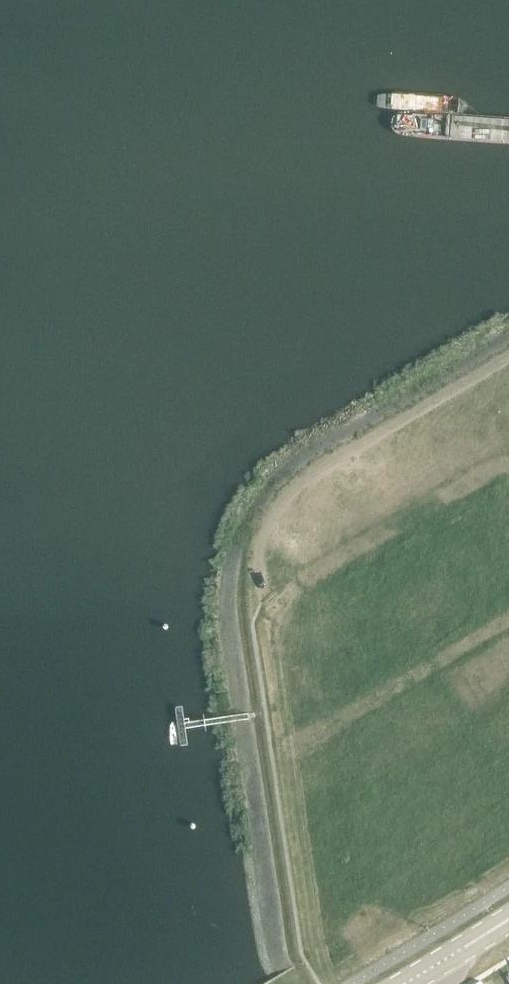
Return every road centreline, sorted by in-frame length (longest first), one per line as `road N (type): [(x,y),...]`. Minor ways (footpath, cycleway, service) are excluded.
road 1 (unclassified): [(270,597),(259,557),(270,508),(319,468),(508,357)]
road 2 (secondary): [(404,983),(508,918)]

